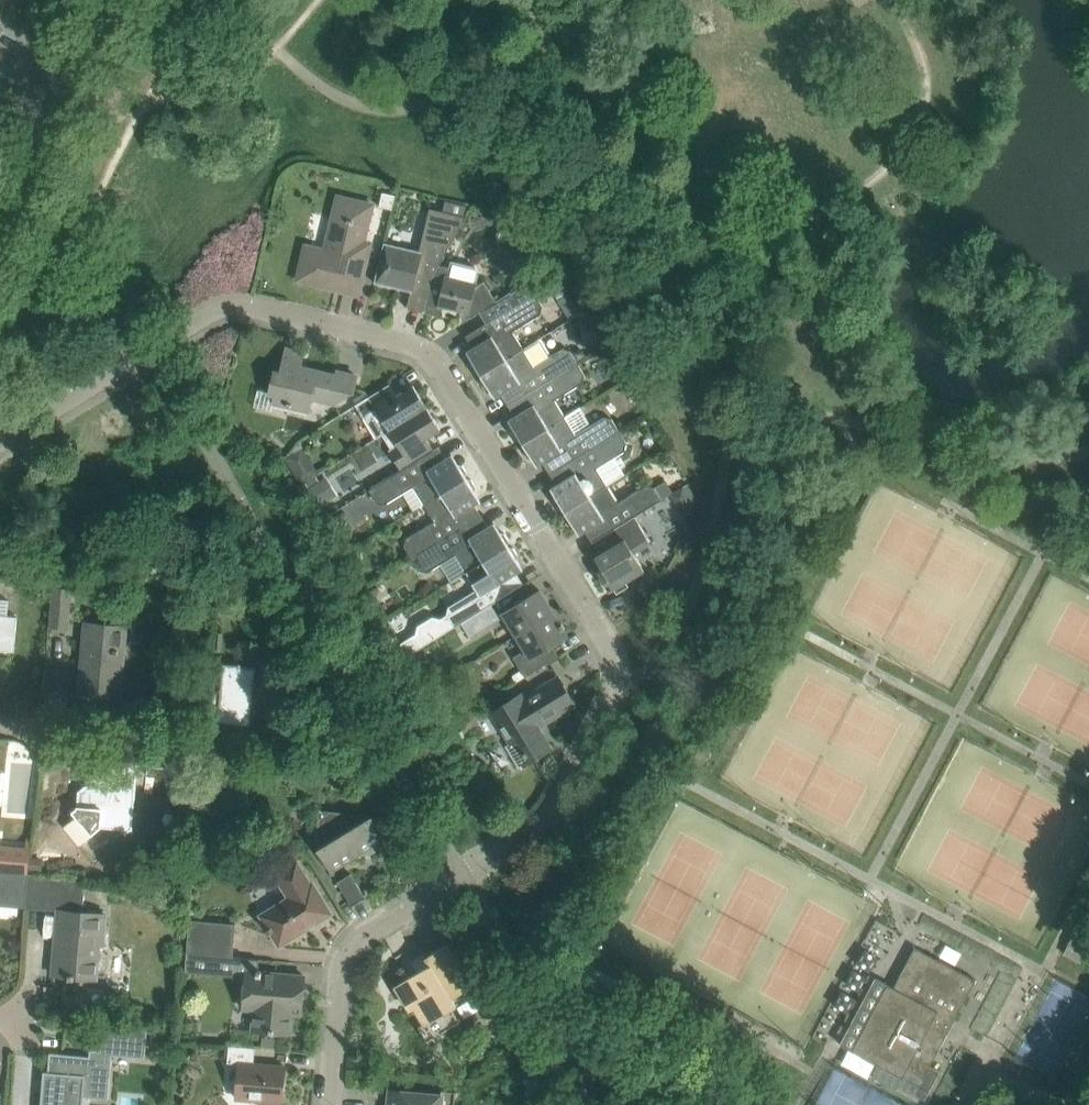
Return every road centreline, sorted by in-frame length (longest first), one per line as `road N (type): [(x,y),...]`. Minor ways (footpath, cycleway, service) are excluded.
road 1 (residential): [(0,433),(203,319),(239,314),(397,344),(425,359),(455,398),(619,678),(572,795),(542,829),(343,950),(331,985),(323,1104)]
road 2 (tertiary): [(0,234),(35,185),(79,95)]

